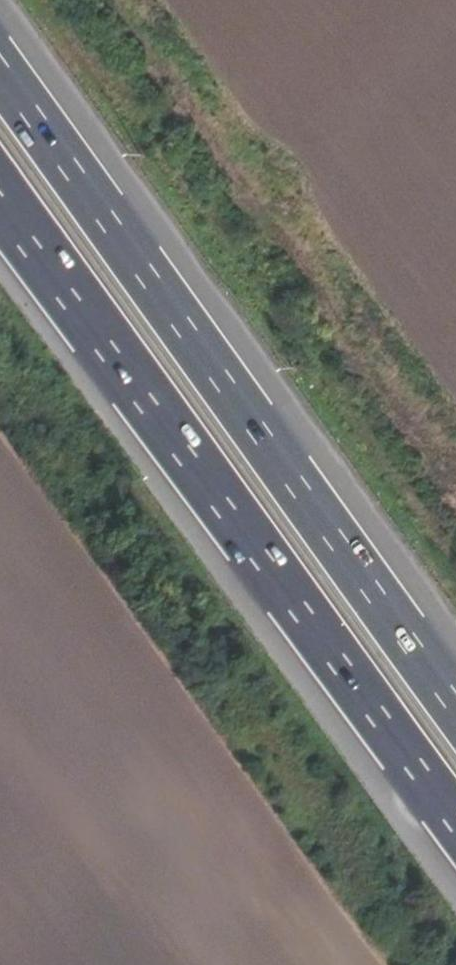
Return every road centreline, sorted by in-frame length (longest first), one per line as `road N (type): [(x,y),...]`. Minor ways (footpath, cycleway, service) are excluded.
road 1 (motorway): [(455,701),(0,71)]
road 2 (motorway): [(0,189),(455,813)]
road 3 (track): [(109,0),(455,473)]

